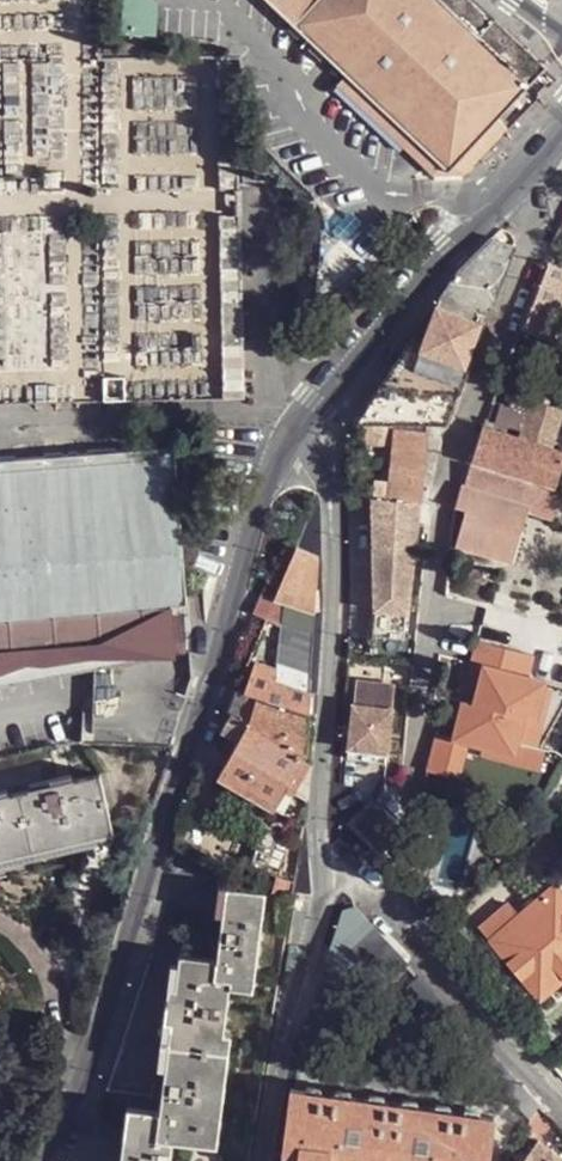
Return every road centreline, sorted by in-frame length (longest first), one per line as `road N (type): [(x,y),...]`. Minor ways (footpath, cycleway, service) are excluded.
road 1 (residential): [(50,1160),(64,1146),(102,1043),(258,495),(294,431)]
road 2 (residential): [(320,868),(332,502),(294,431)]
road 3 (residential): [(294,431),(561,123)]
road 4 (residential): [(561,1112),(348,880),(320,868)]
road 5 (residential): [(259,1160),(316,930),(320,868)]

